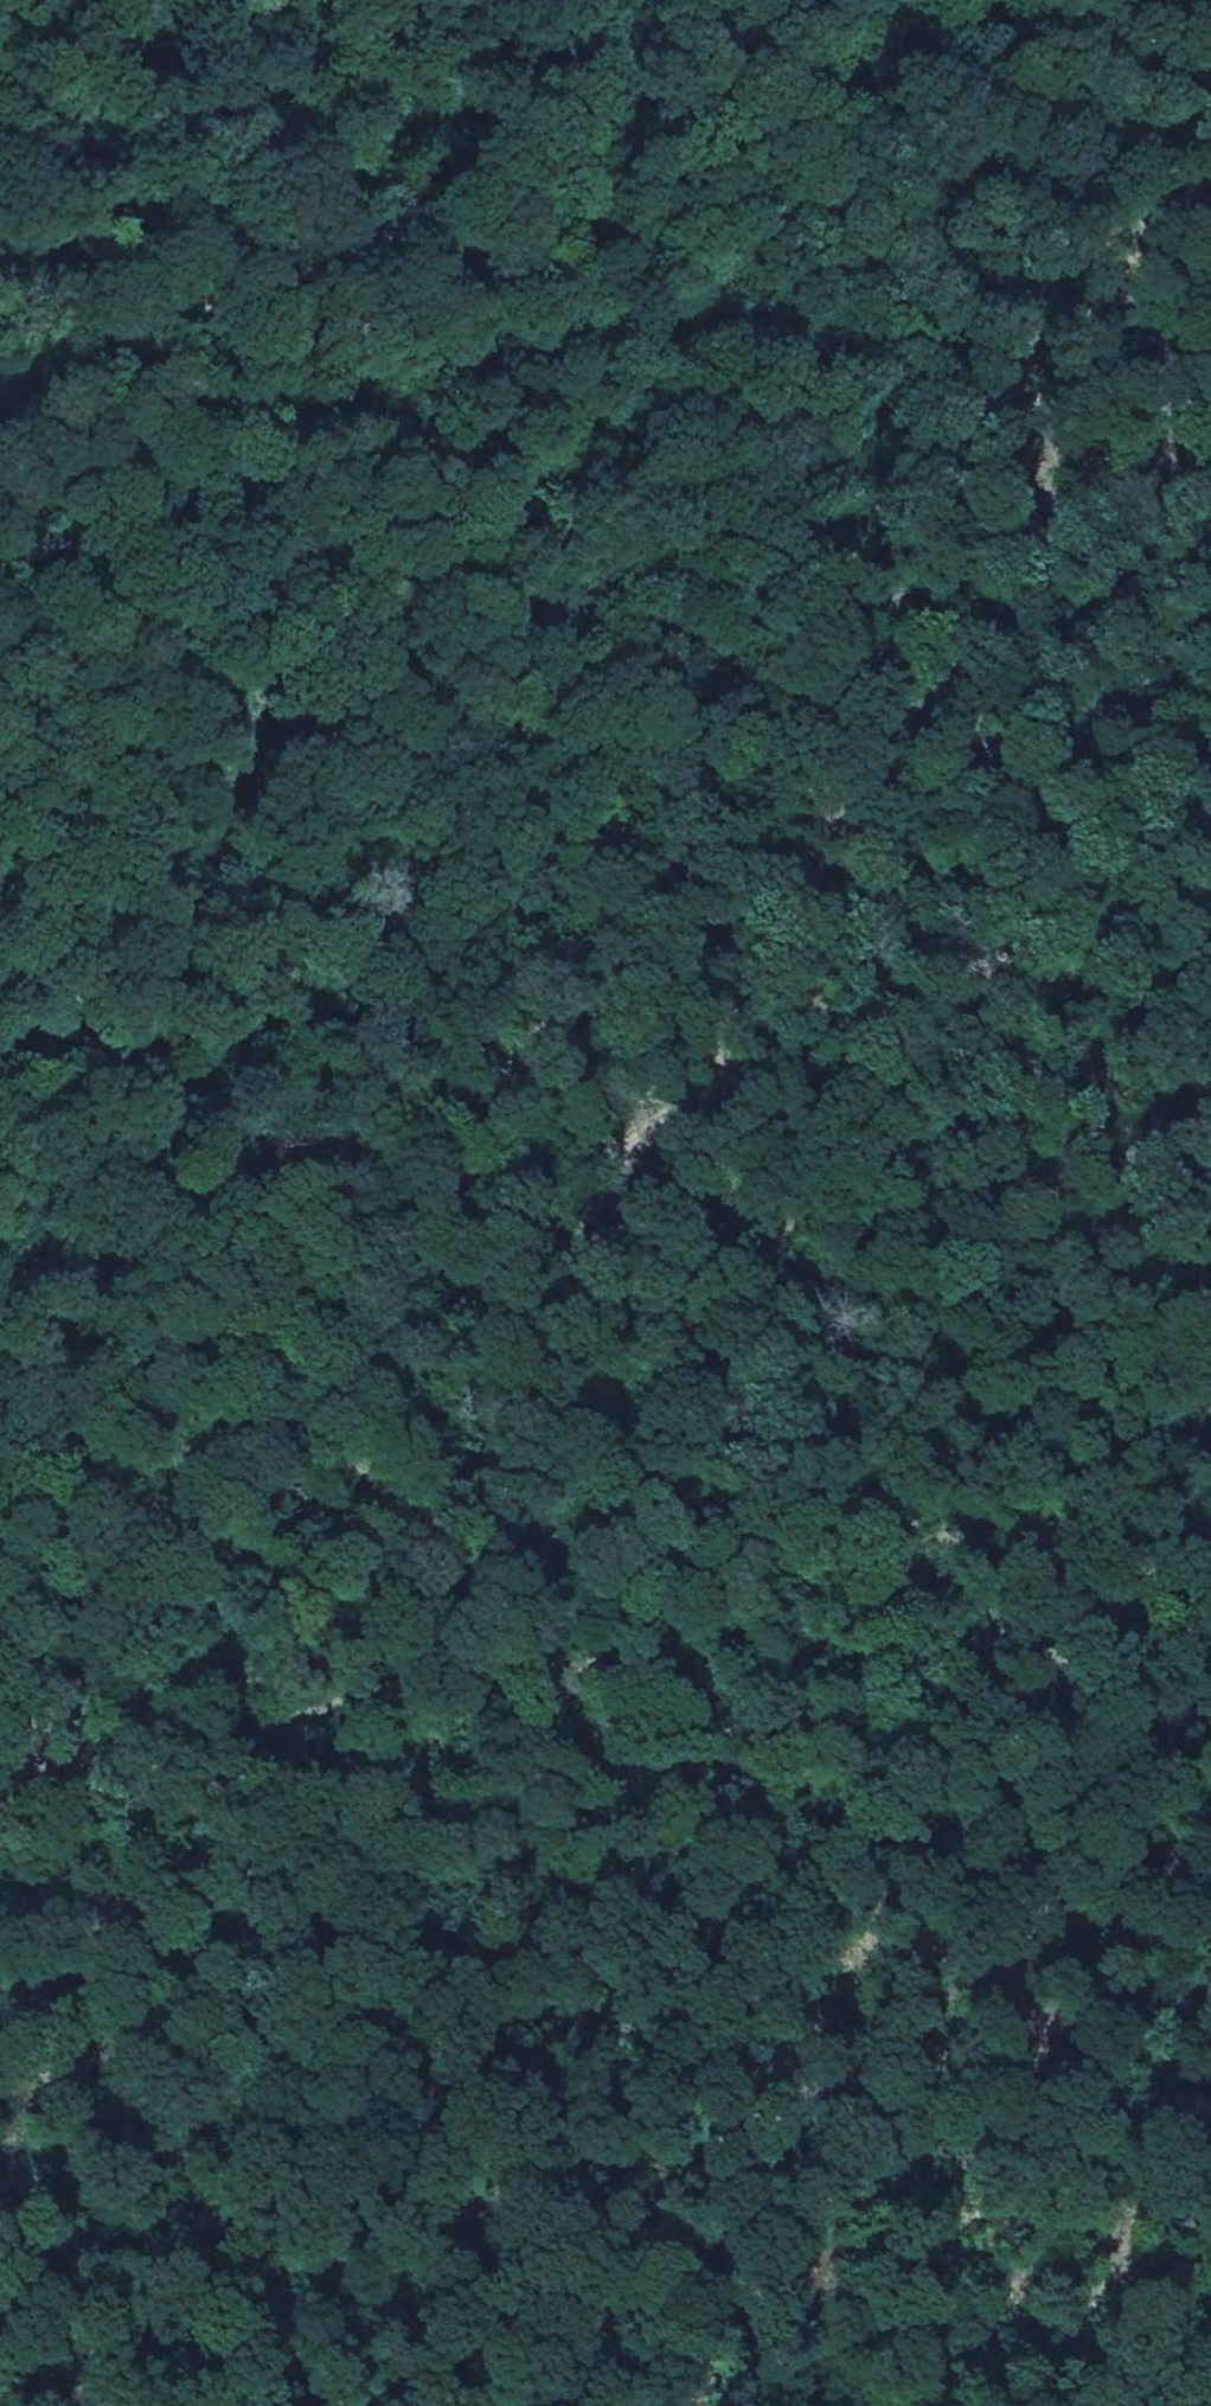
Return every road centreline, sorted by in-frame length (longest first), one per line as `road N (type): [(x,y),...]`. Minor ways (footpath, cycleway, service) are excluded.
road 1 (track): [(0,1642),(109,1479),(1008,0)]

